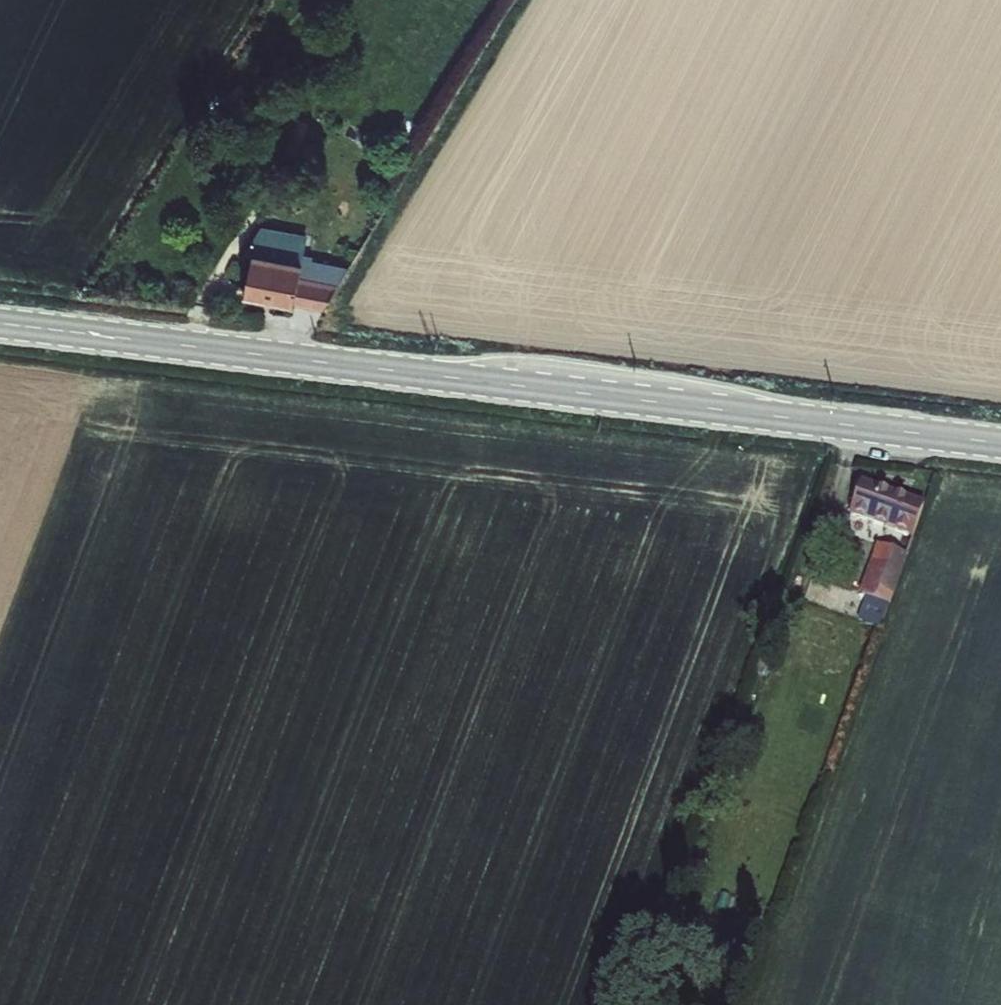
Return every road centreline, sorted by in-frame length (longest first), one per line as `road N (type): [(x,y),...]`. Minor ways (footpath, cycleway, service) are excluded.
road 1 (secondary): [(0,323),(1000,443)]

